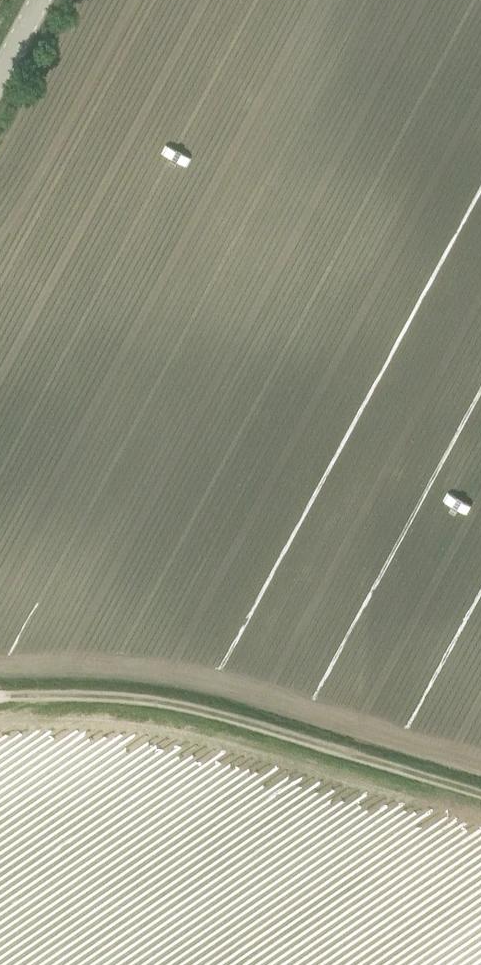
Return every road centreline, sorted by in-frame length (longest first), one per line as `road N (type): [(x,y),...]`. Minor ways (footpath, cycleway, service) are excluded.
road 1 (track): [(480,785),(228,706),(111,688),(0,691)]

